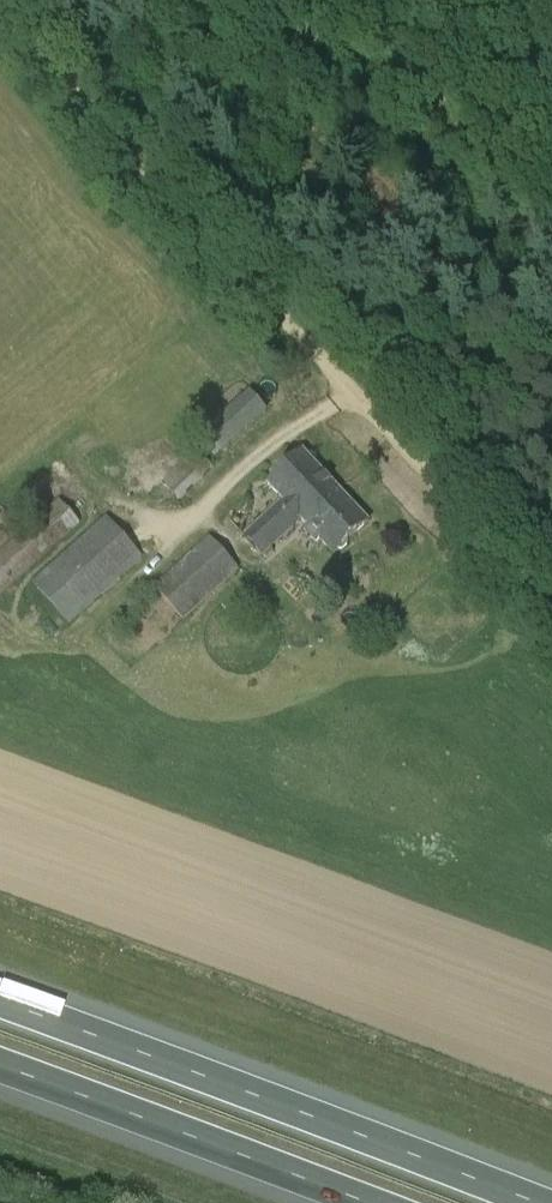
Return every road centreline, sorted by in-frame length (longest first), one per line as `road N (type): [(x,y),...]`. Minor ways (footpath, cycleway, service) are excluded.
road 1 (track): [(0,18),(551,614)]
road 2 (motorway): [(538,1202),(0,999)]
road 3 (motorway): [(0,1066),(367,1202)]

